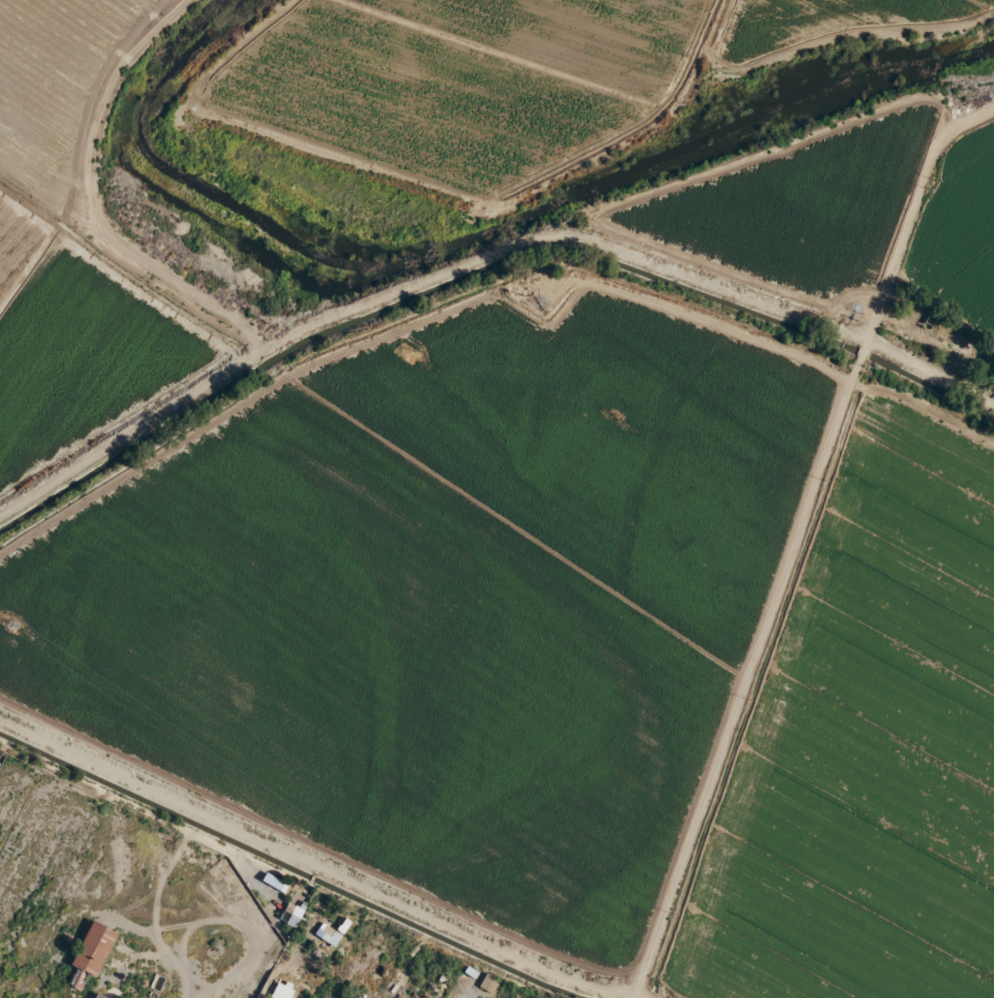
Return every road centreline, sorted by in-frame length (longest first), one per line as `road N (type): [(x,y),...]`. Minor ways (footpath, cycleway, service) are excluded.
road 1 (residential): [(0,720),(628,997)]

